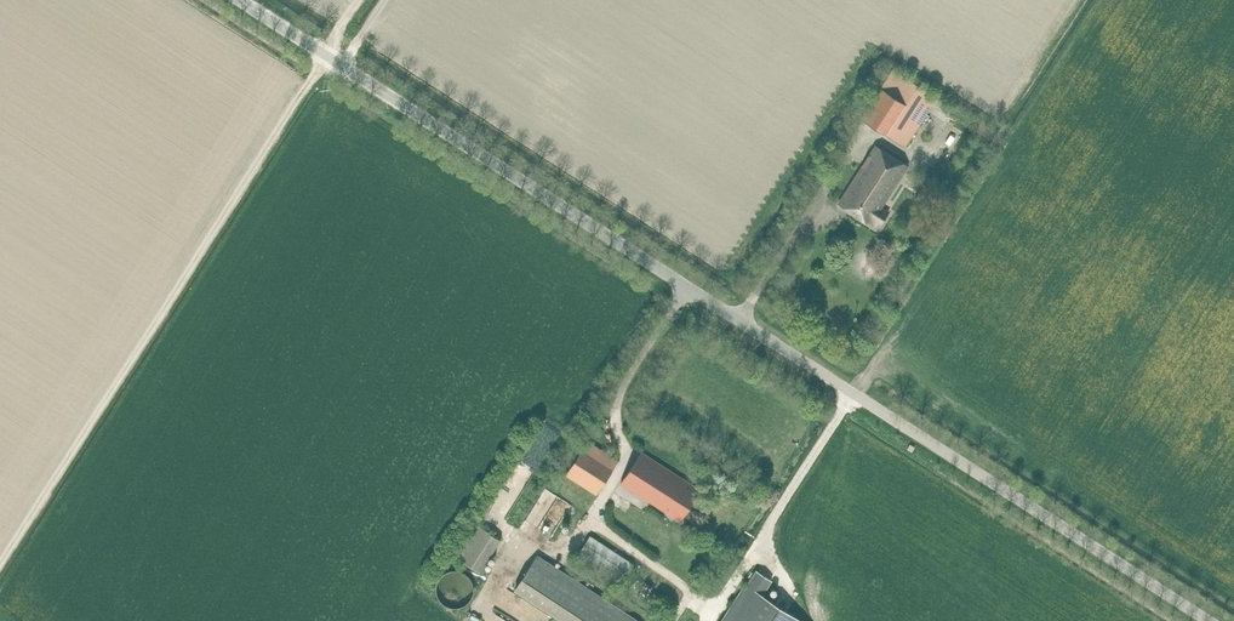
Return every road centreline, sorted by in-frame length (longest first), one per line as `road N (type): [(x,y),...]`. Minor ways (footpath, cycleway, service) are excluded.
road 1 (unclassified): [(1208,620),(241,0)]

